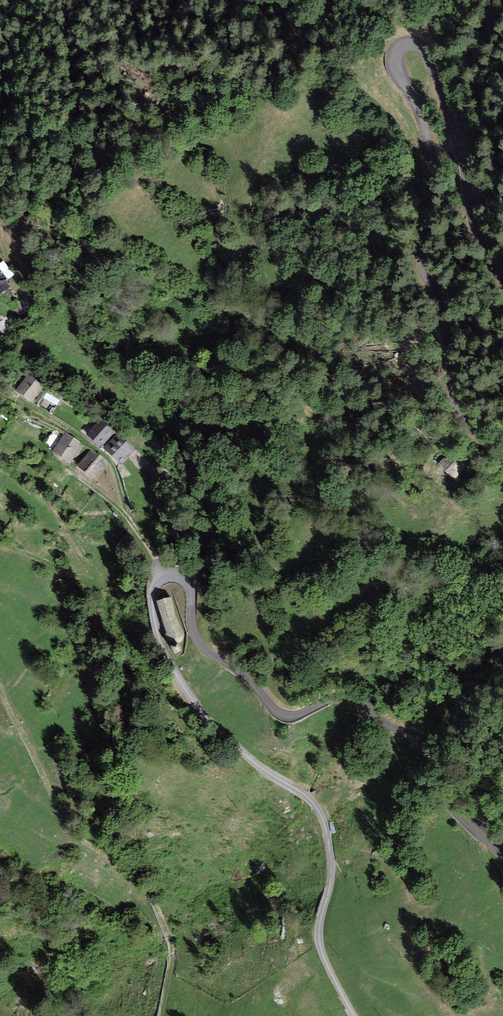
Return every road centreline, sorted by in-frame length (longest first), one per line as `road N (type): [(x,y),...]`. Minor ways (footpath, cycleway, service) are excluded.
road 1 (unclassified): [(502,452),(480,438),(455,403),(446,323),(422,267),(432,165),(420,115),(394,65),(405,44),(428,60),(474,220),(502,279)]
road 2 (track): [(14,400),(104,455),(129,520),(93,485),(49,461),(33,461),(102,581),(0,546)]
road 3 (unclassified): [(354,1015),(319,942),(331,874),(322,816),(306,796),(236,747),(186,691),(153,618),(162,575)]
road 4 (unclassified): [(162,575),(187,586),(203,647),(278,712),(298,715),(349,696),(422,740),(439,795),(502,857)]
road 5 (track): [(0,685),(62,819),(85,845),(124,865),(153,903),(168,947),(161,1015)]

